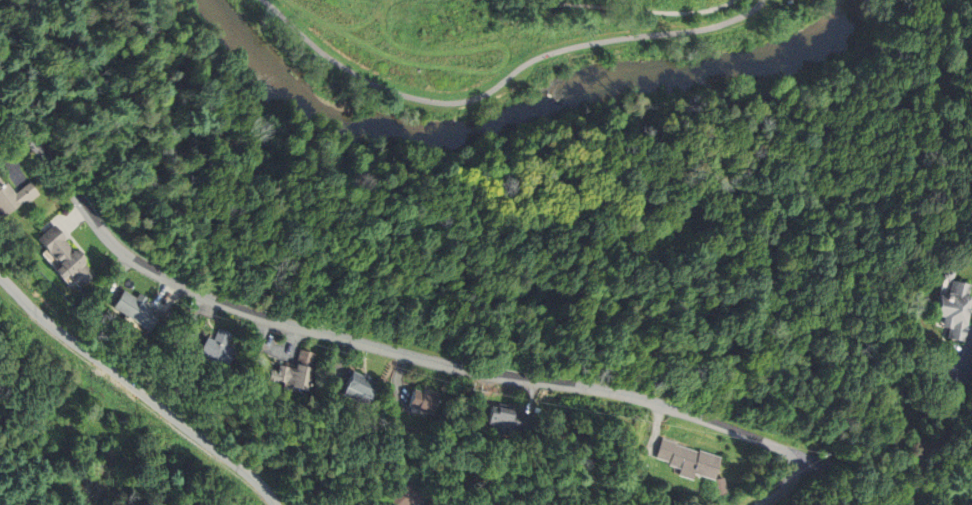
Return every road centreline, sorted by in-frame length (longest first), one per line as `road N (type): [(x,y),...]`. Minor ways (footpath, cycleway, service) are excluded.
road 1 (residential): [(0,109),(135,264),(287,325),(471,372),(625,395),(706,420),(791,459),(788,486),(762,504)]
road 2 (residential): [(276,504),(251,475),(49,323),(0,276)]

